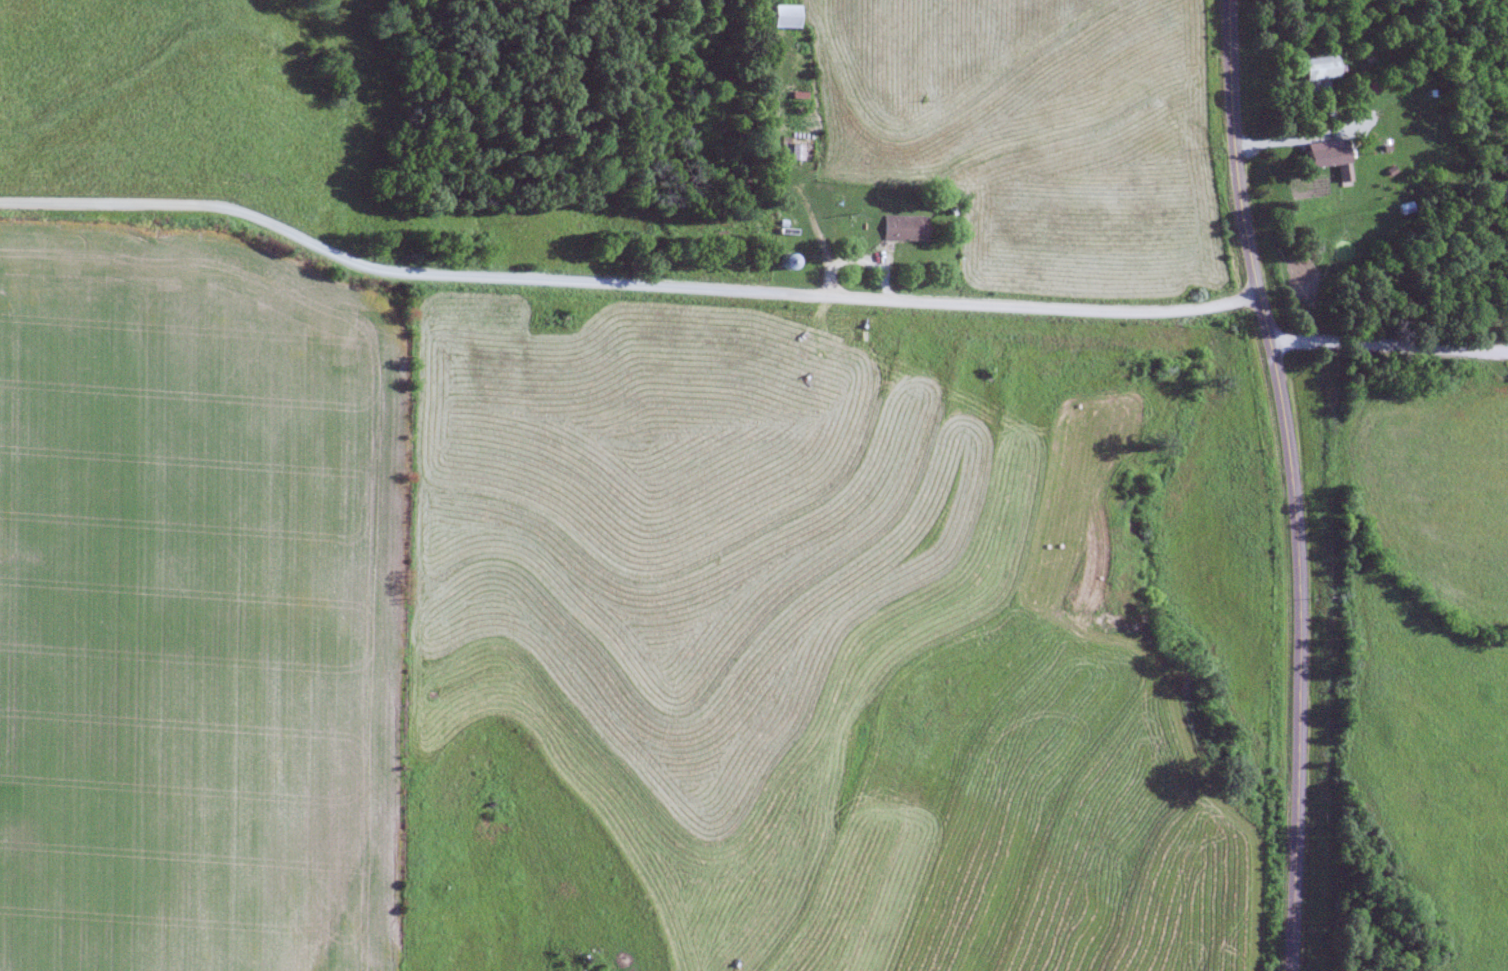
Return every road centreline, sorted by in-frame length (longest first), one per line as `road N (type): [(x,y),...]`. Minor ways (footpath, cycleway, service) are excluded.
road 1 (residential): [(1255,299),(1144,314),(379,273),(239,211),(0,206)]
road 2 (tertiary): [(1290,970),(1300,603),(1291,486),(1236,175),(1226,0)]

